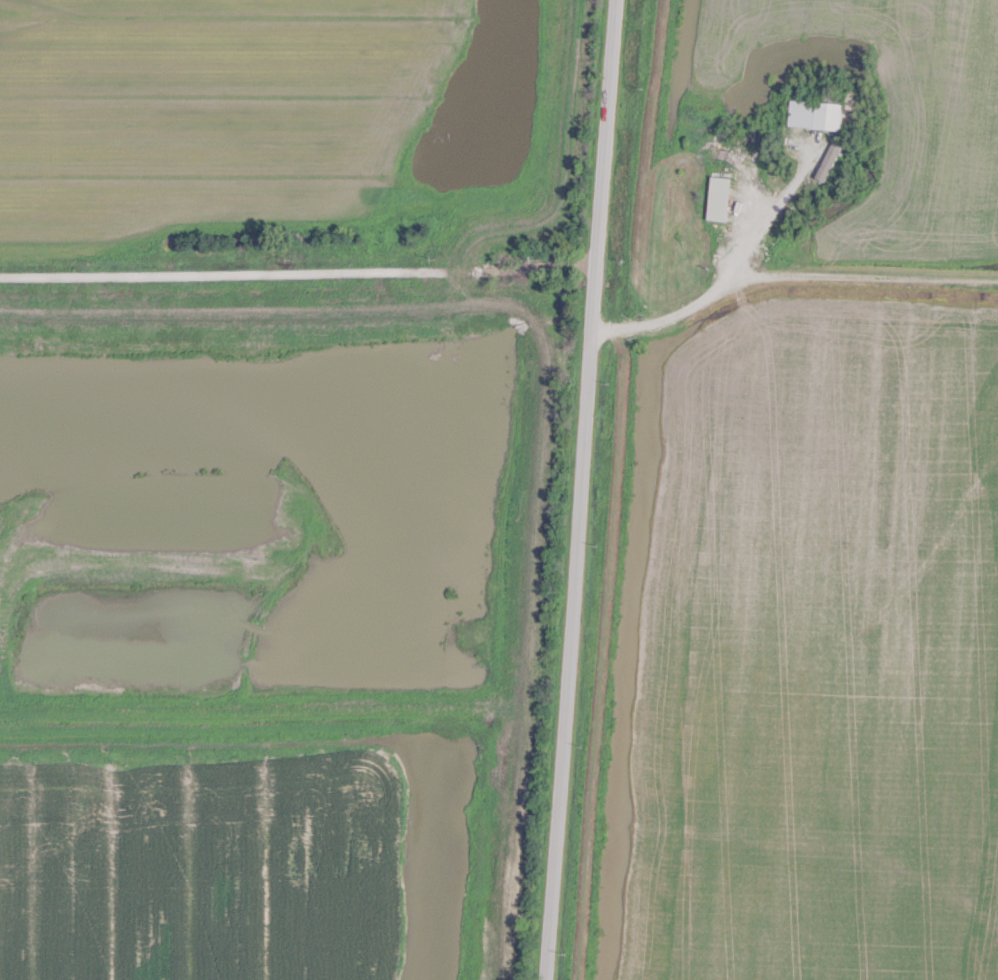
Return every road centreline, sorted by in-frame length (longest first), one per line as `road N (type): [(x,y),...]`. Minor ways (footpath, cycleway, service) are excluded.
road 1 (secondary): [(613,0),(541,979)]

